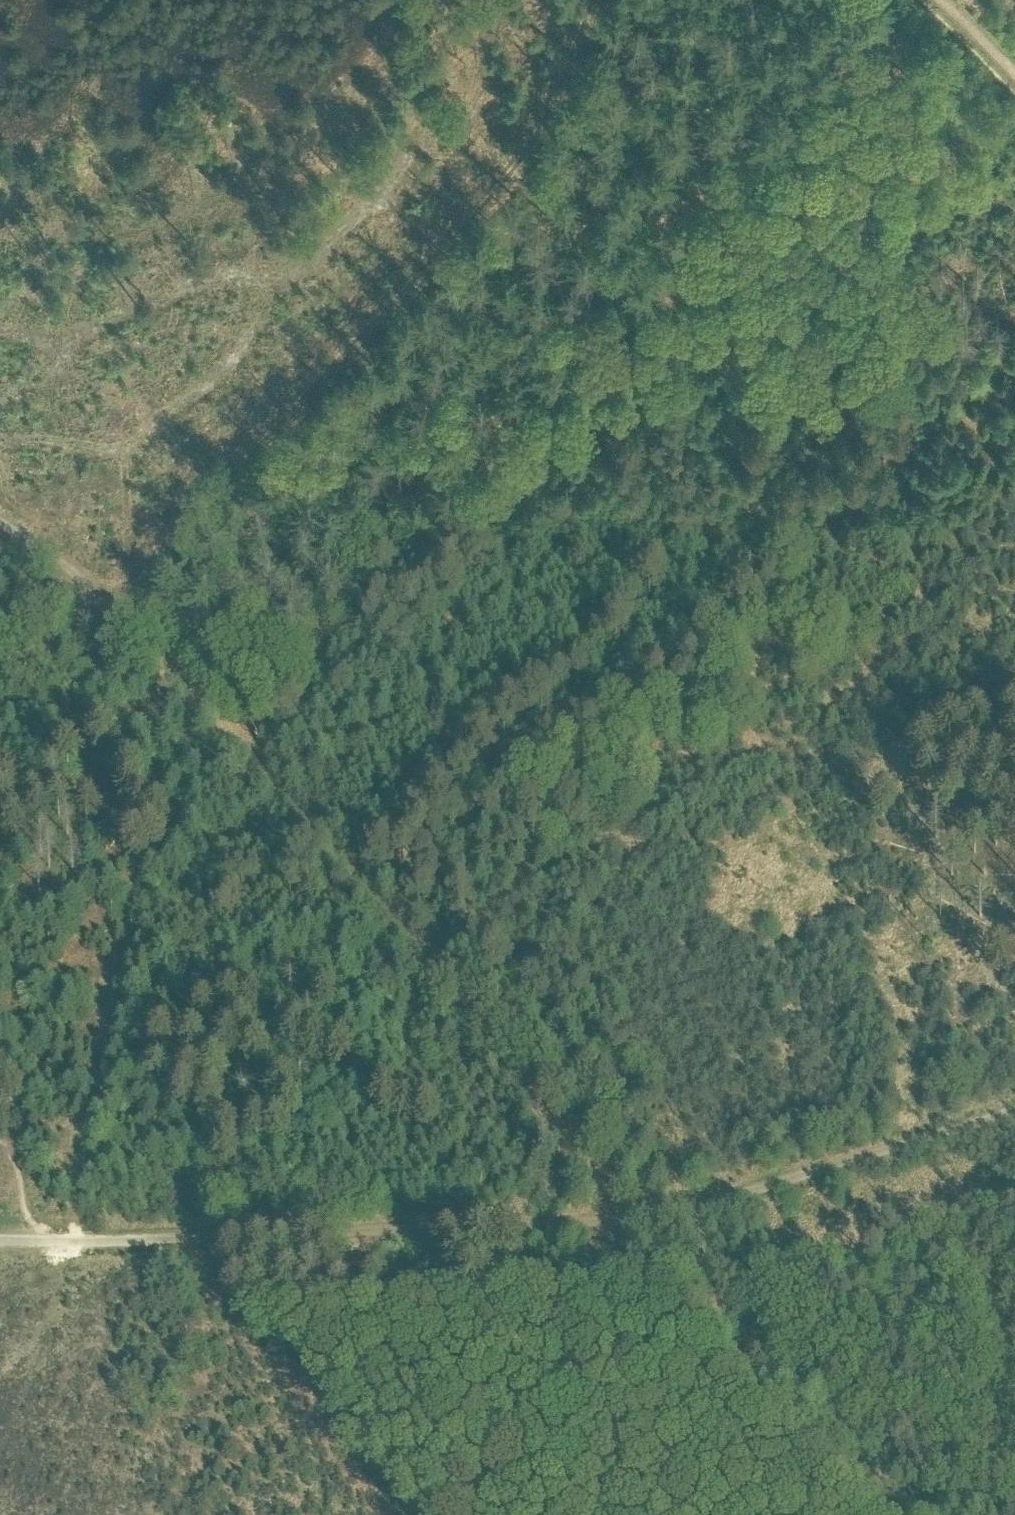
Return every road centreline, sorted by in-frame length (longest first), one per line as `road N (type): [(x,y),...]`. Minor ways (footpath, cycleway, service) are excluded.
road 1 (unclassified): [(0,1242),(615,1224),(716,1204),(1014,1114)]
road 2 (track): [(0,684),(61,652),(108,606),(0,526)]

